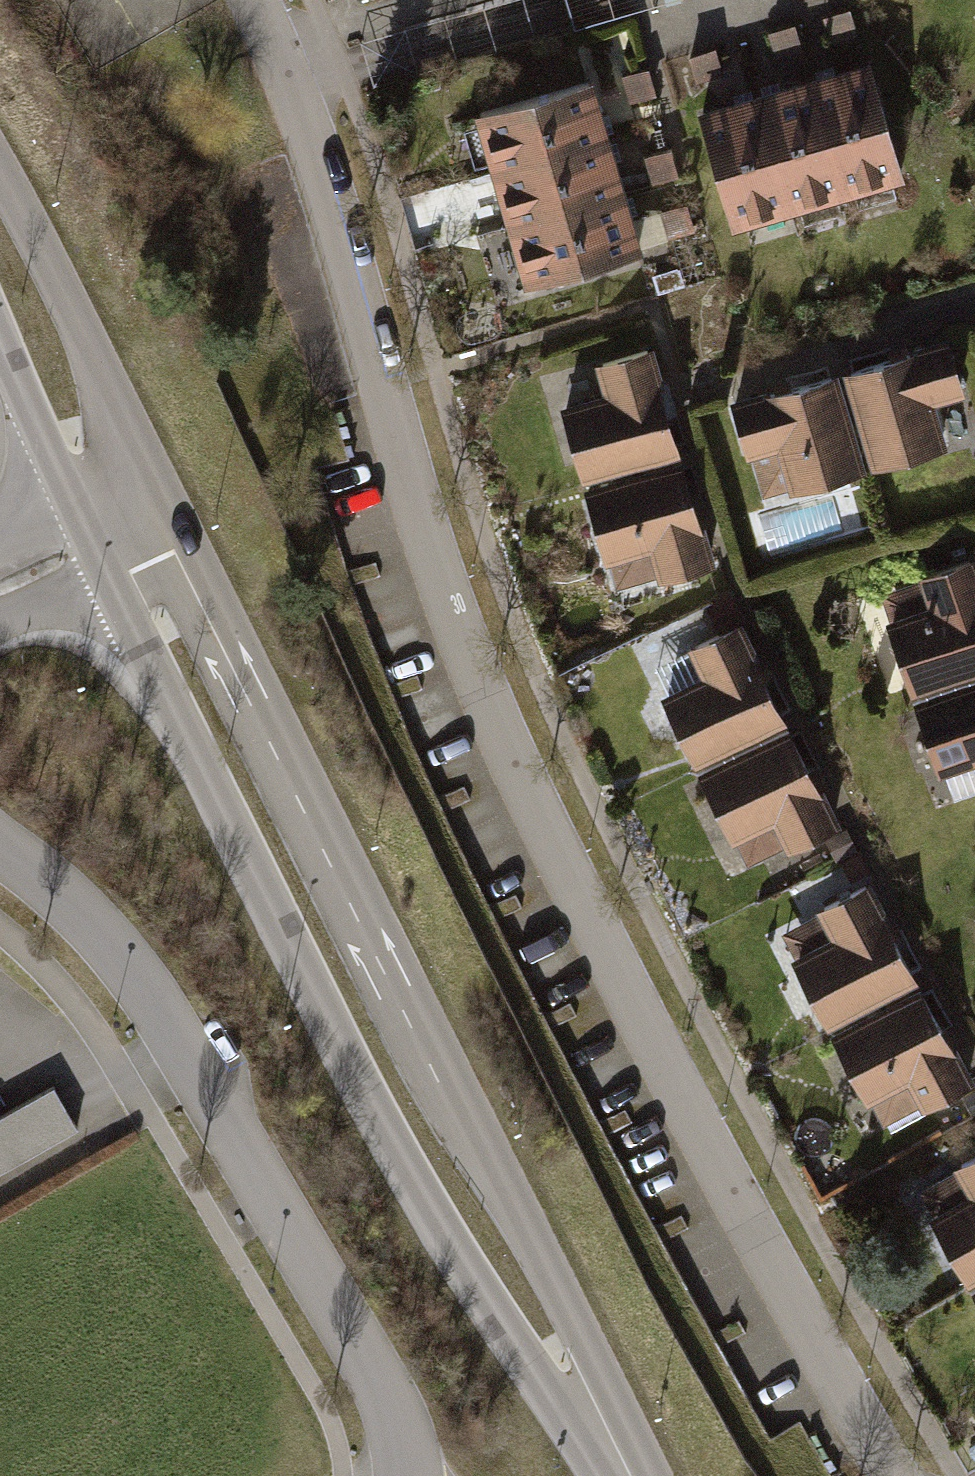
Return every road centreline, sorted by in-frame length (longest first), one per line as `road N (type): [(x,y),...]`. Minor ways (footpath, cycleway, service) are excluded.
road 1 (residential): [(252,0),(324,178),(464,638),(541,820),(734,1195),(893,1475)]
road 2 (secondary): [(91,548),(379,1122),(506,1333),(630,1472)]
road 3 (secondary): [(630,1472),(573,1312),(173,512)]
road 4 (residential): [(0,849),(62,894),(136,976),(185,1051),(381,1401),(403,1475)]
road 5 (secondary): [(173,512),(0,175)]
road 6 (secondary): [(0,343),(91,548)]

